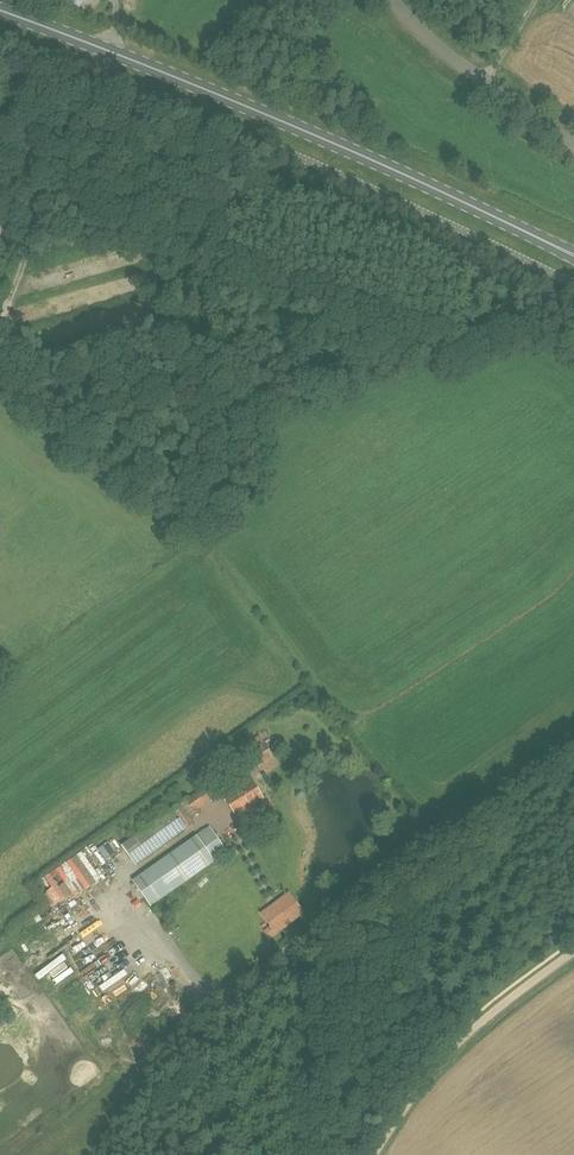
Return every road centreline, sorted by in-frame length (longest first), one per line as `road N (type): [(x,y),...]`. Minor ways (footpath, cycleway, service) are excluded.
road 1 (secondary): [(573,259),(111,52)]
road 2 (unclassified): [(373,1154),(460,1043),(573,953)]
road 3 (unclassified): [(573,144),(457,59),(395,0)]
road 4 (track): [(39,237),(102,72)]

